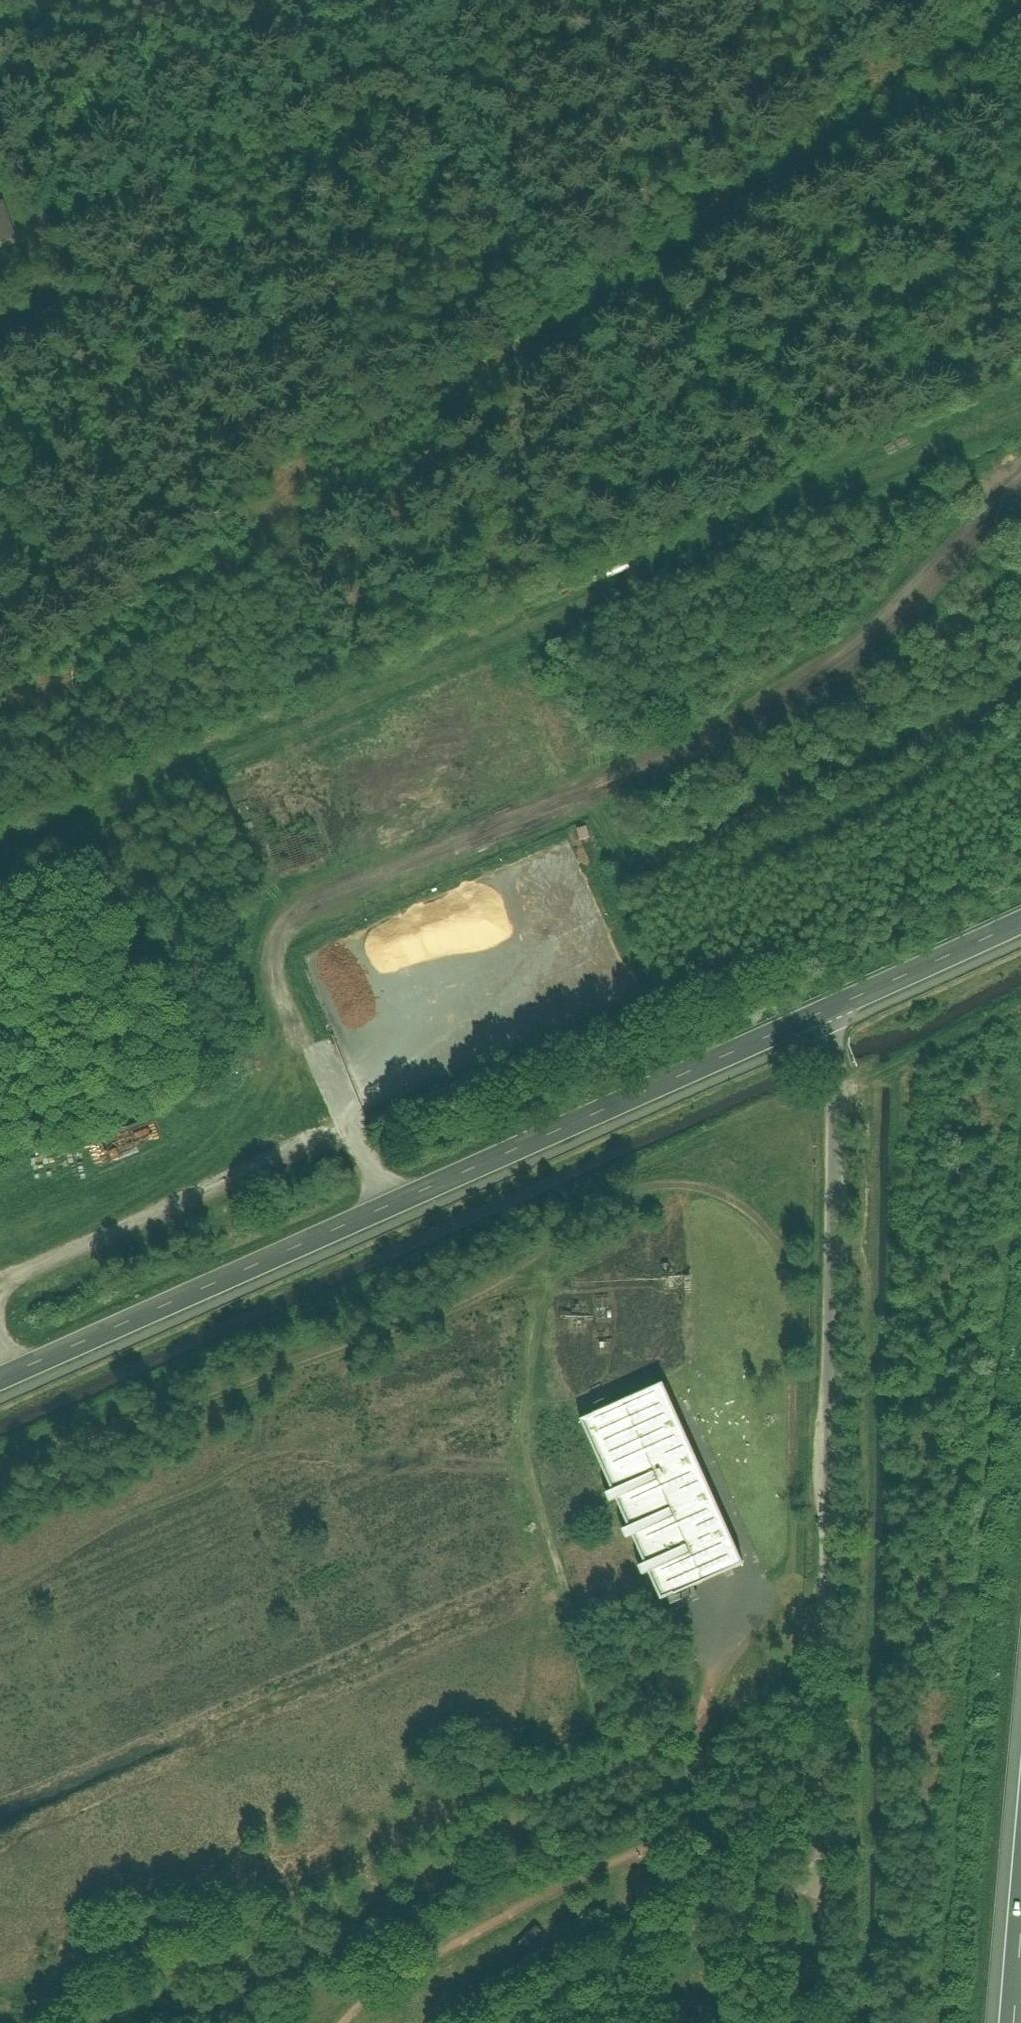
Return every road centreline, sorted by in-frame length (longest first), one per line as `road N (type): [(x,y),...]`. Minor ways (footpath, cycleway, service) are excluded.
road 1 (track): [(1020,474),(825,686),(296,917),(272,952),(284,1000),(271,1085)]
road 2 (residential): [(824,2022),(838,1080)]
road 3 (tertiary): [(0,1378),(819,1015)]
road 4 (track): [(531,1293),(618,1235),(689,1153),(901,1067),(1020,1006)]
road 5 (tertiary): [(819,1015),(1020,920)]

